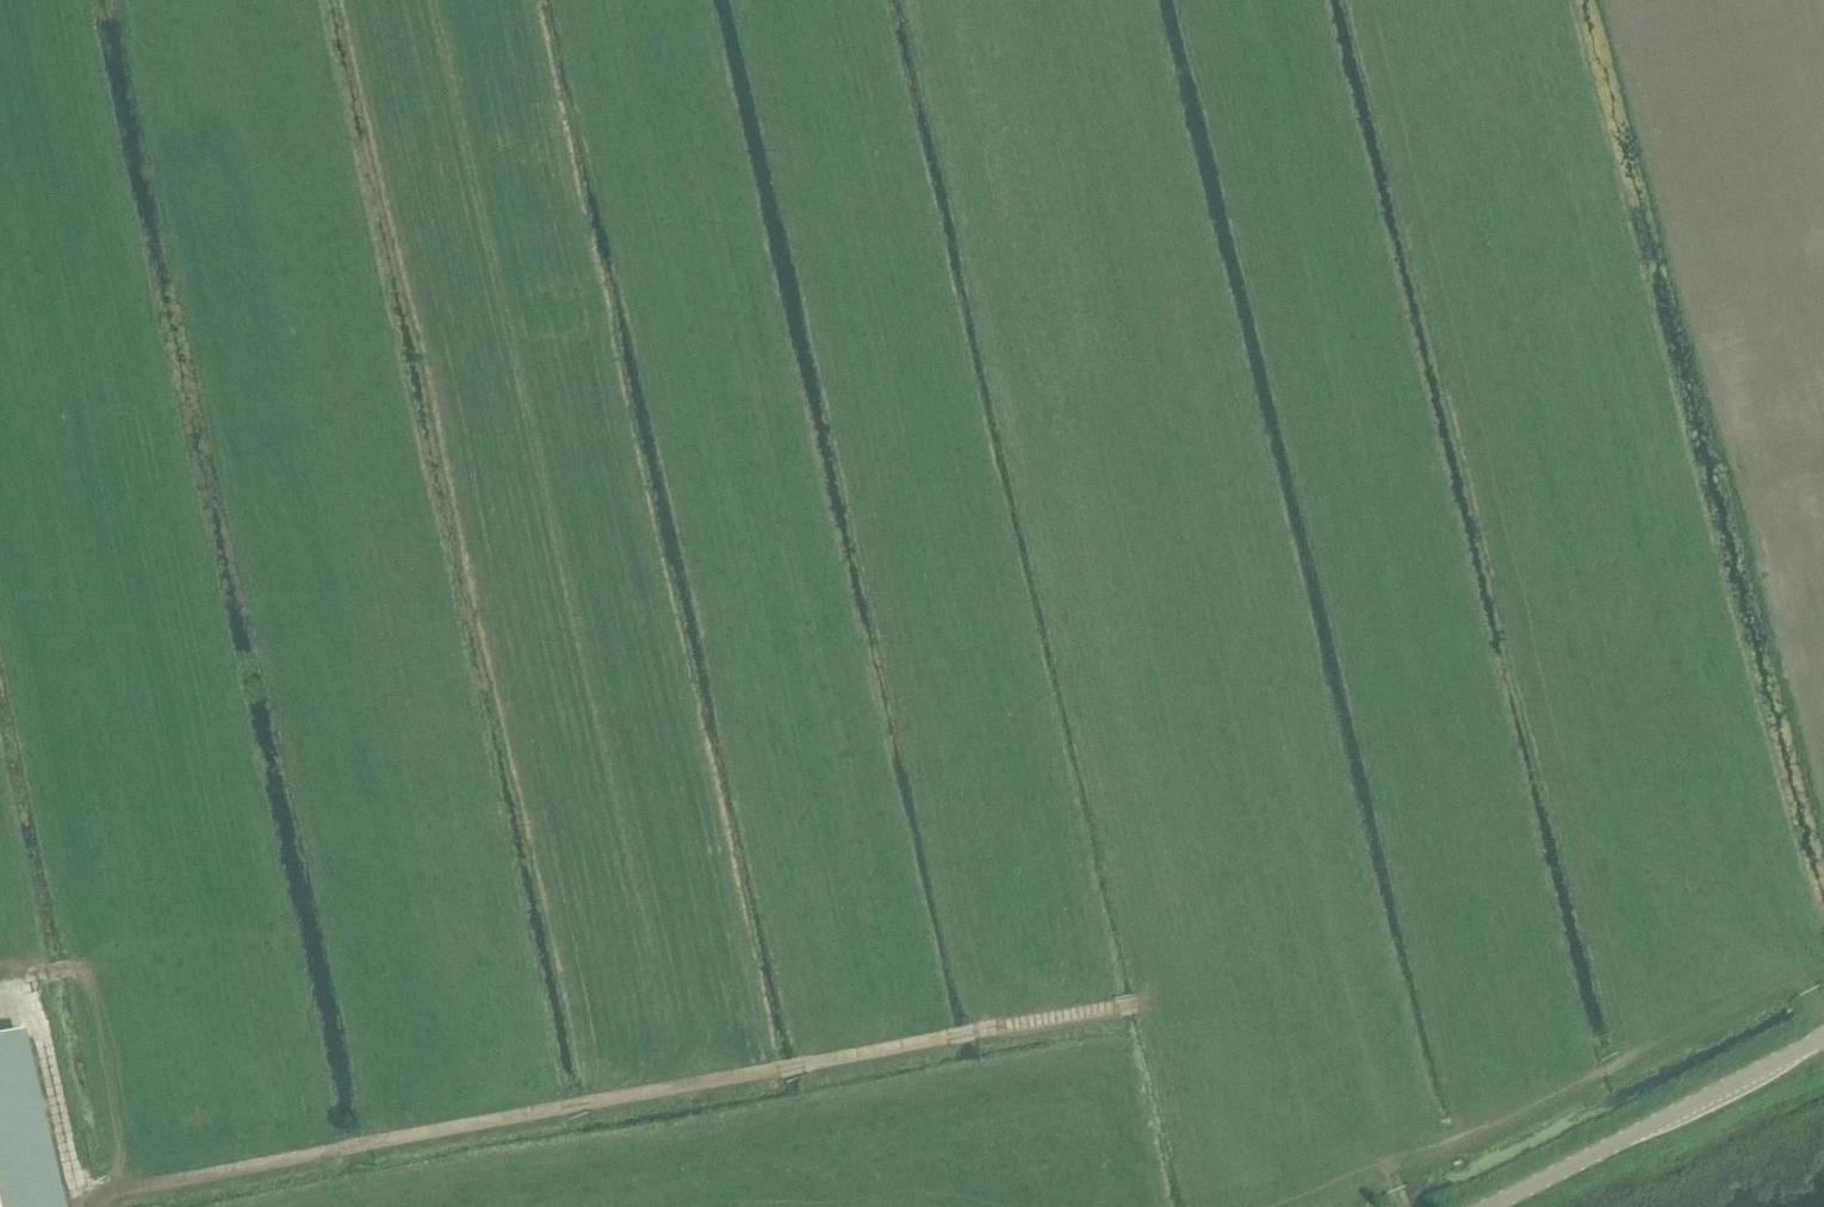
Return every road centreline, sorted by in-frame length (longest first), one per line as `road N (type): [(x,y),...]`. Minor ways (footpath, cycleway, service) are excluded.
road 1 (unclassified): [(1489,1206),(1823,1038)]

